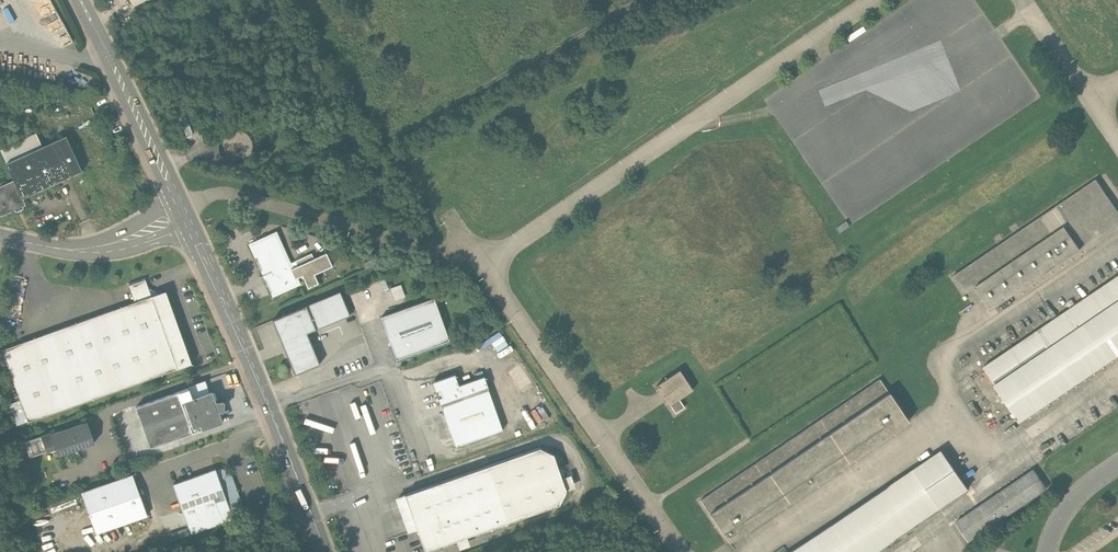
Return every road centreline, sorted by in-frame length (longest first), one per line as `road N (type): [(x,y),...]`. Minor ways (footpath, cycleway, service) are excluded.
road 1 (tertiary): [(183,212),(325,551)]
road 2 (tertiary): [(80,0),(183,212)]
road 3 (unclassified): [(183,212),(97,248),(66,250),(0,236)]

